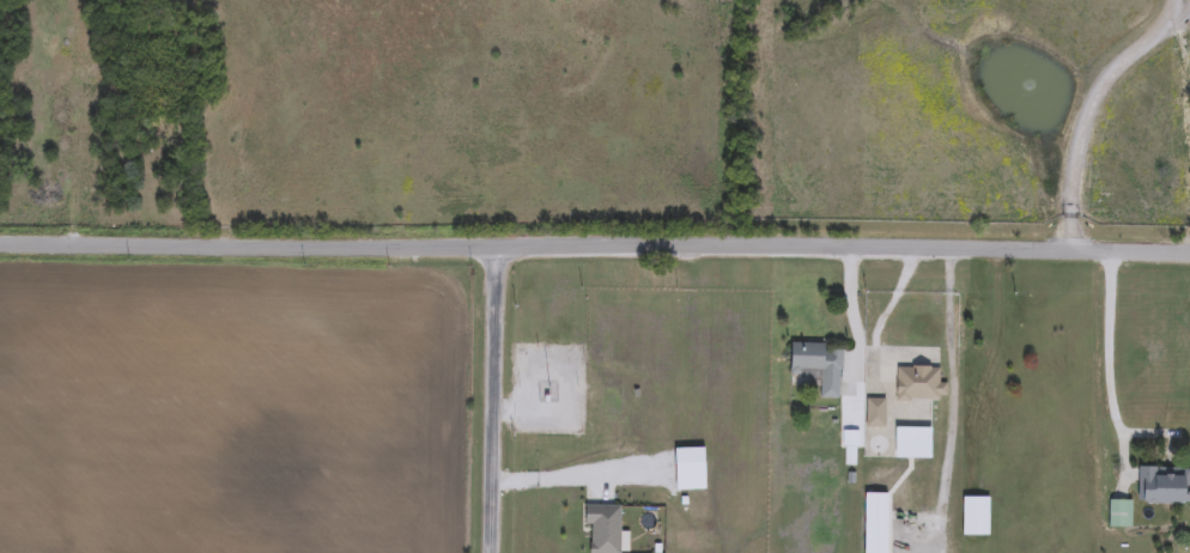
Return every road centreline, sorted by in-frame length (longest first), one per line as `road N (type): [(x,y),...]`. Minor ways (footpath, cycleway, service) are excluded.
road 1 (tertiary): [(0,251),(494,255),(1071,244),(1189,252)]
road 2 (residential): [(494,255),(487,552)]

